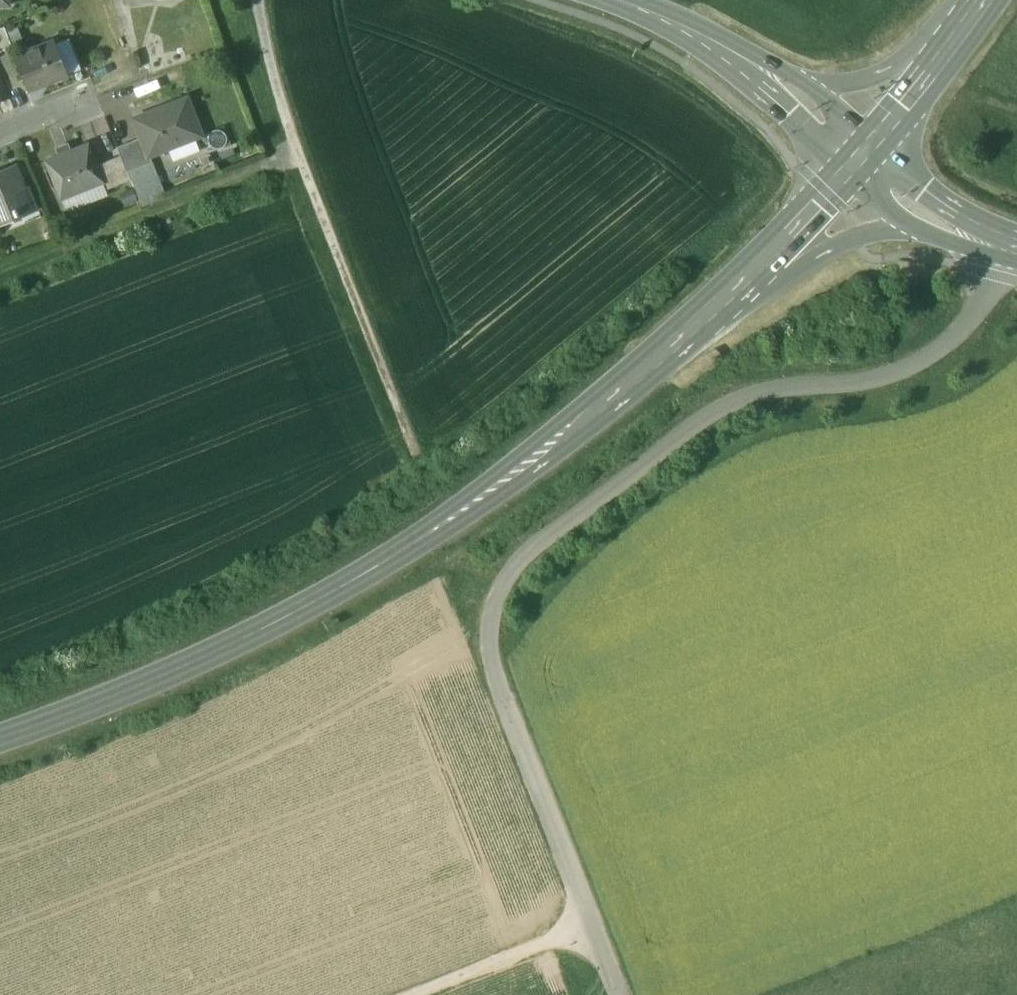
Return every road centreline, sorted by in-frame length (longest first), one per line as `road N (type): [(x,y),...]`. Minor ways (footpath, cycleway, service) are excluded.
road 1 (unclassified): [(618,994),(491,672),(492,611),(504,583),(525,555),(718,409),(777,390),(886,377),(948,345),(1015,253)]
road 2 (primary): [(0,739),(214,652),(365,572),(459,516),(708,314)]
road 3 (track): [(302,156),(0,271)]
road 4 (track): [(417,456),(302,156)]
road 5 (secondary): [(640,9),(760,88),(848,170)]
road 6 (primary): [(708,314),(837,246),(879,233),(926,234)]
road 7 (primary): [(708,314),(848,170)]
road 8 (track): [(590,922),(409,994)]
road 9 (primary): [(973,0),(903,61),(851,83),(807,86)]
road 10 (secondary): [(807,86),(704,28),(640,9)]
road 11 (secondary): [(1015,253),(923,189),(874,142)]
road 12 (primary): [(874,142),(983,0)]

